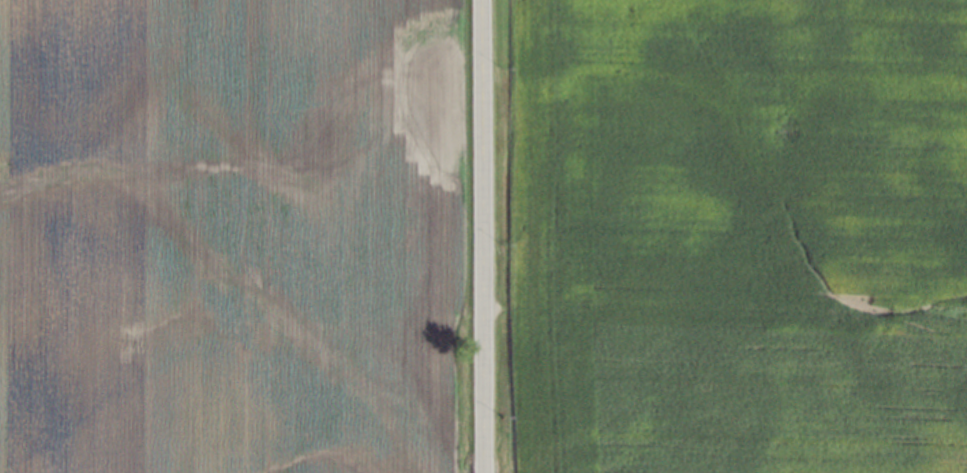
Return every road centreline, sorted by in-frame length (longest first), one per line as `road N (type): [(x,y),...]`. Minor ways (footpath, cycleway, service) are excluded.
road 1 (secondary): [(486,472),(485,0)]

